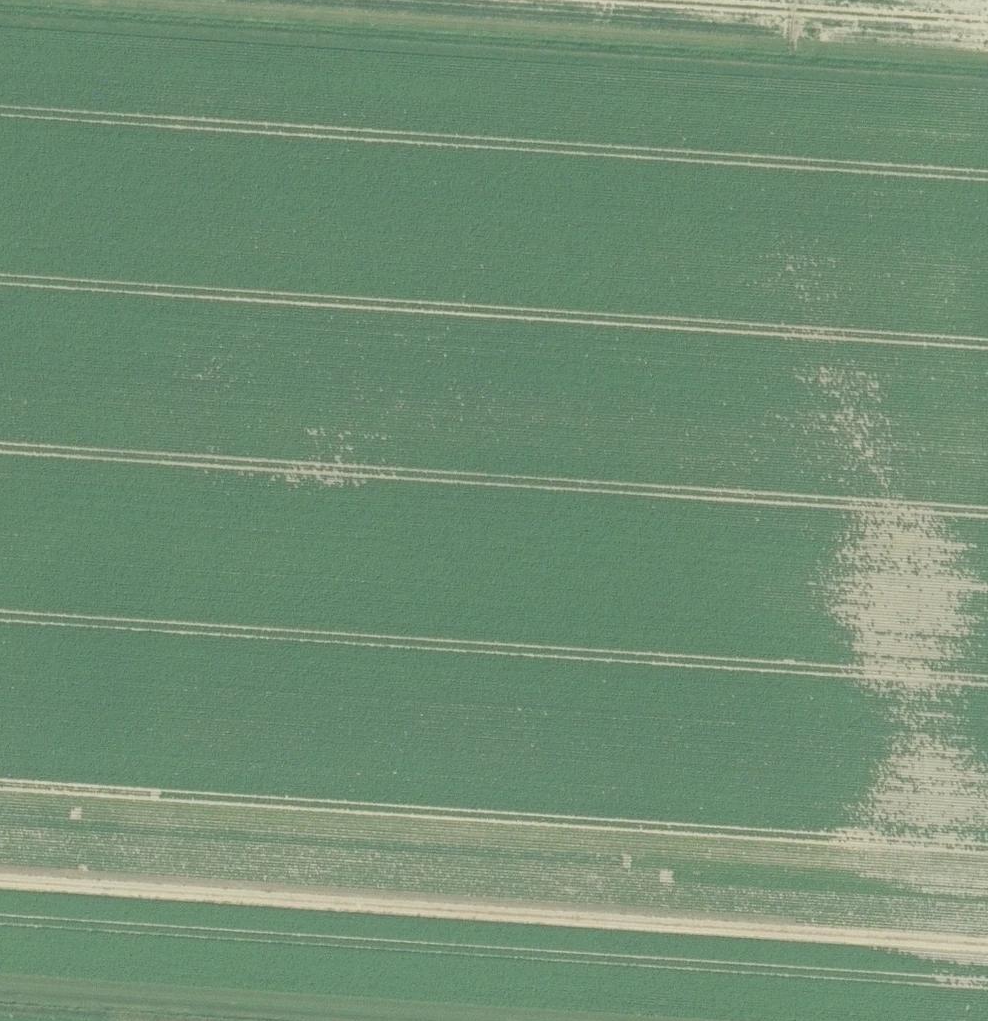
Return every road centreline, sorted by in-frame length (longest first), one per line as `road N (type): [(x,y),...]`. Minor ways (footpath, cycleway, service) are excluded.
road 1 (track): [(987,943),(0,878)]
road 2 (track): [(987,13),(856,0)]

